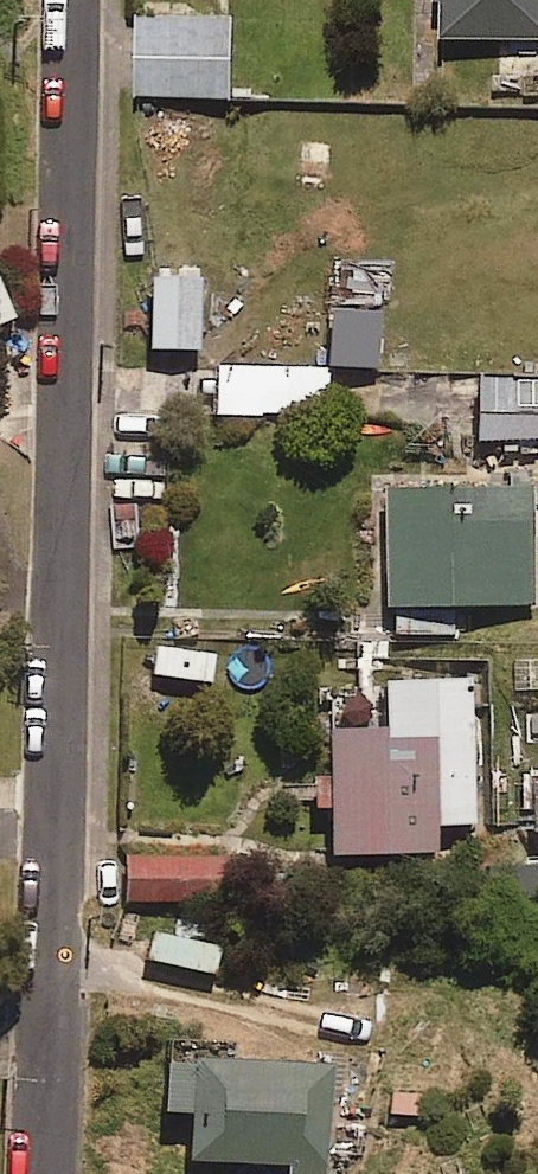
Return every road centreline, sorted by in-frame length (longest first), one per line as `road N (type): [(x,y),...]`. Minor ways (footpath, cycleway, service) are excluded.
road 1 (residential): [(46,1173),(76,0)]

